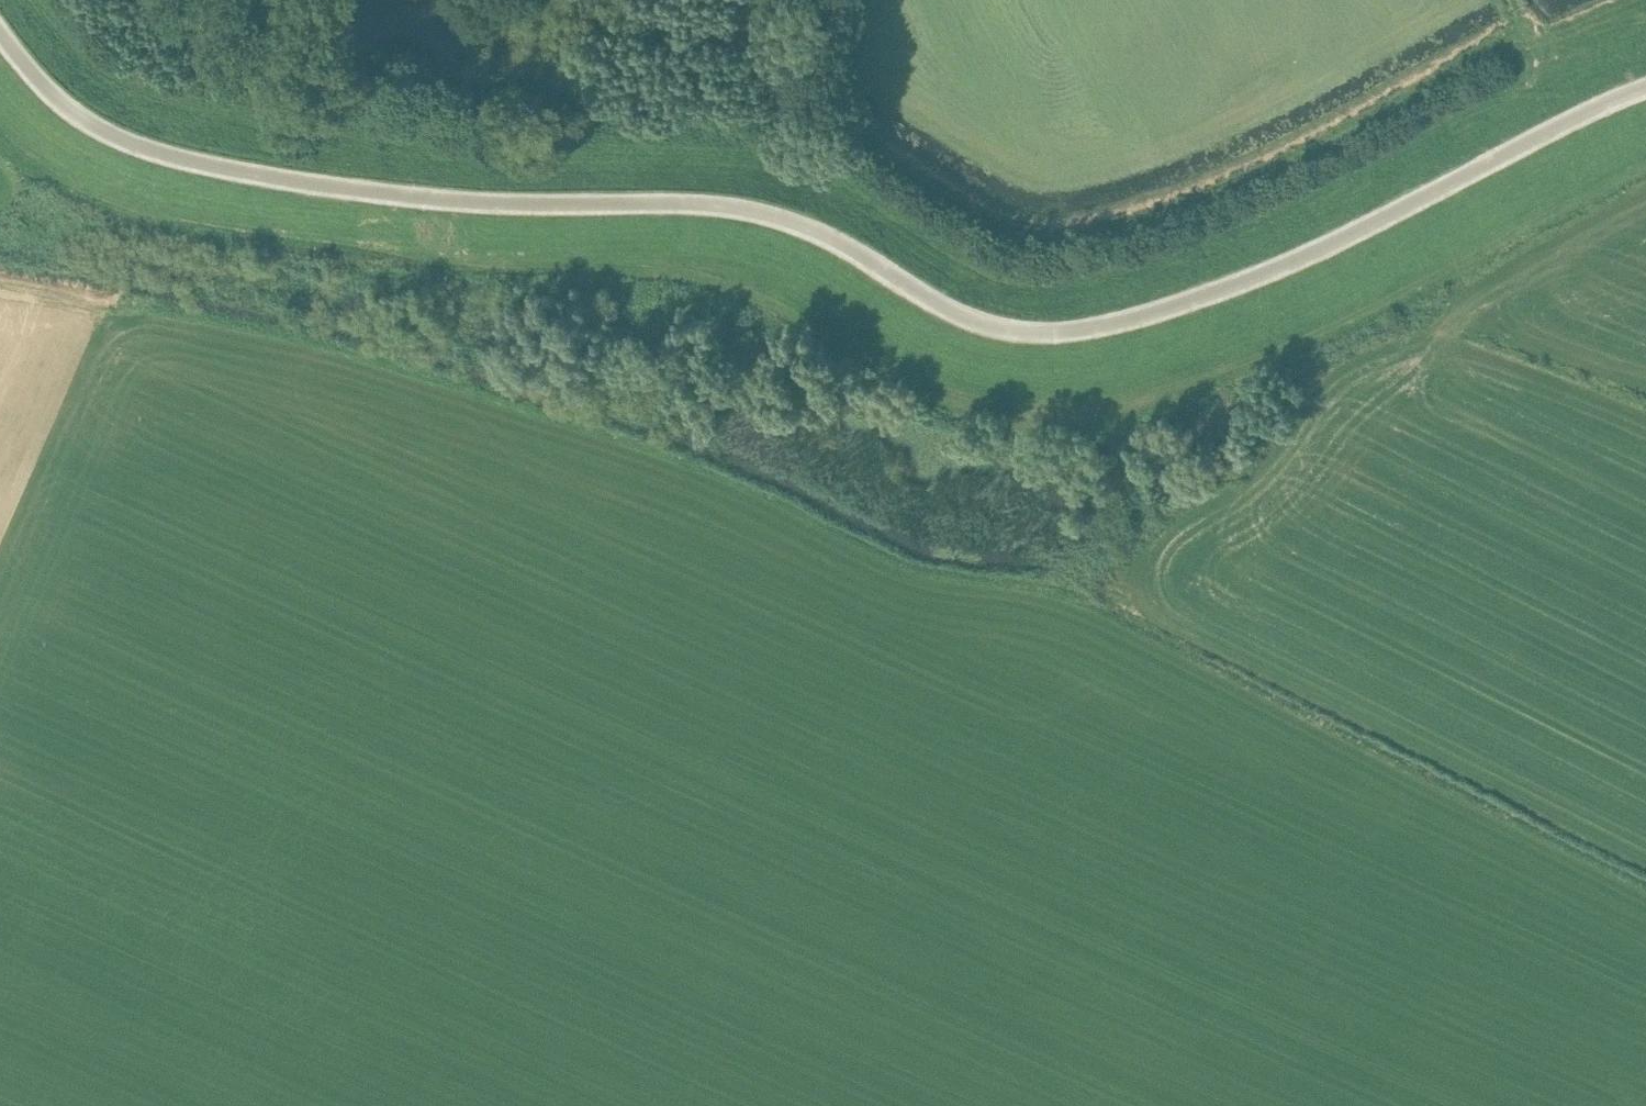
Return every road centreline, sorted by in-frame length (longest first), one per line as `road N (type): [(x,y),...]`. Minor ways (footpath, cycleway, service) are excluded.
road 1 (unclassified): [(0,31),(64,106),(114,137),(169,156),(473,204),(752,211),(848,251),(972,324),(1060,334),(1232,289),(1645,89)]

